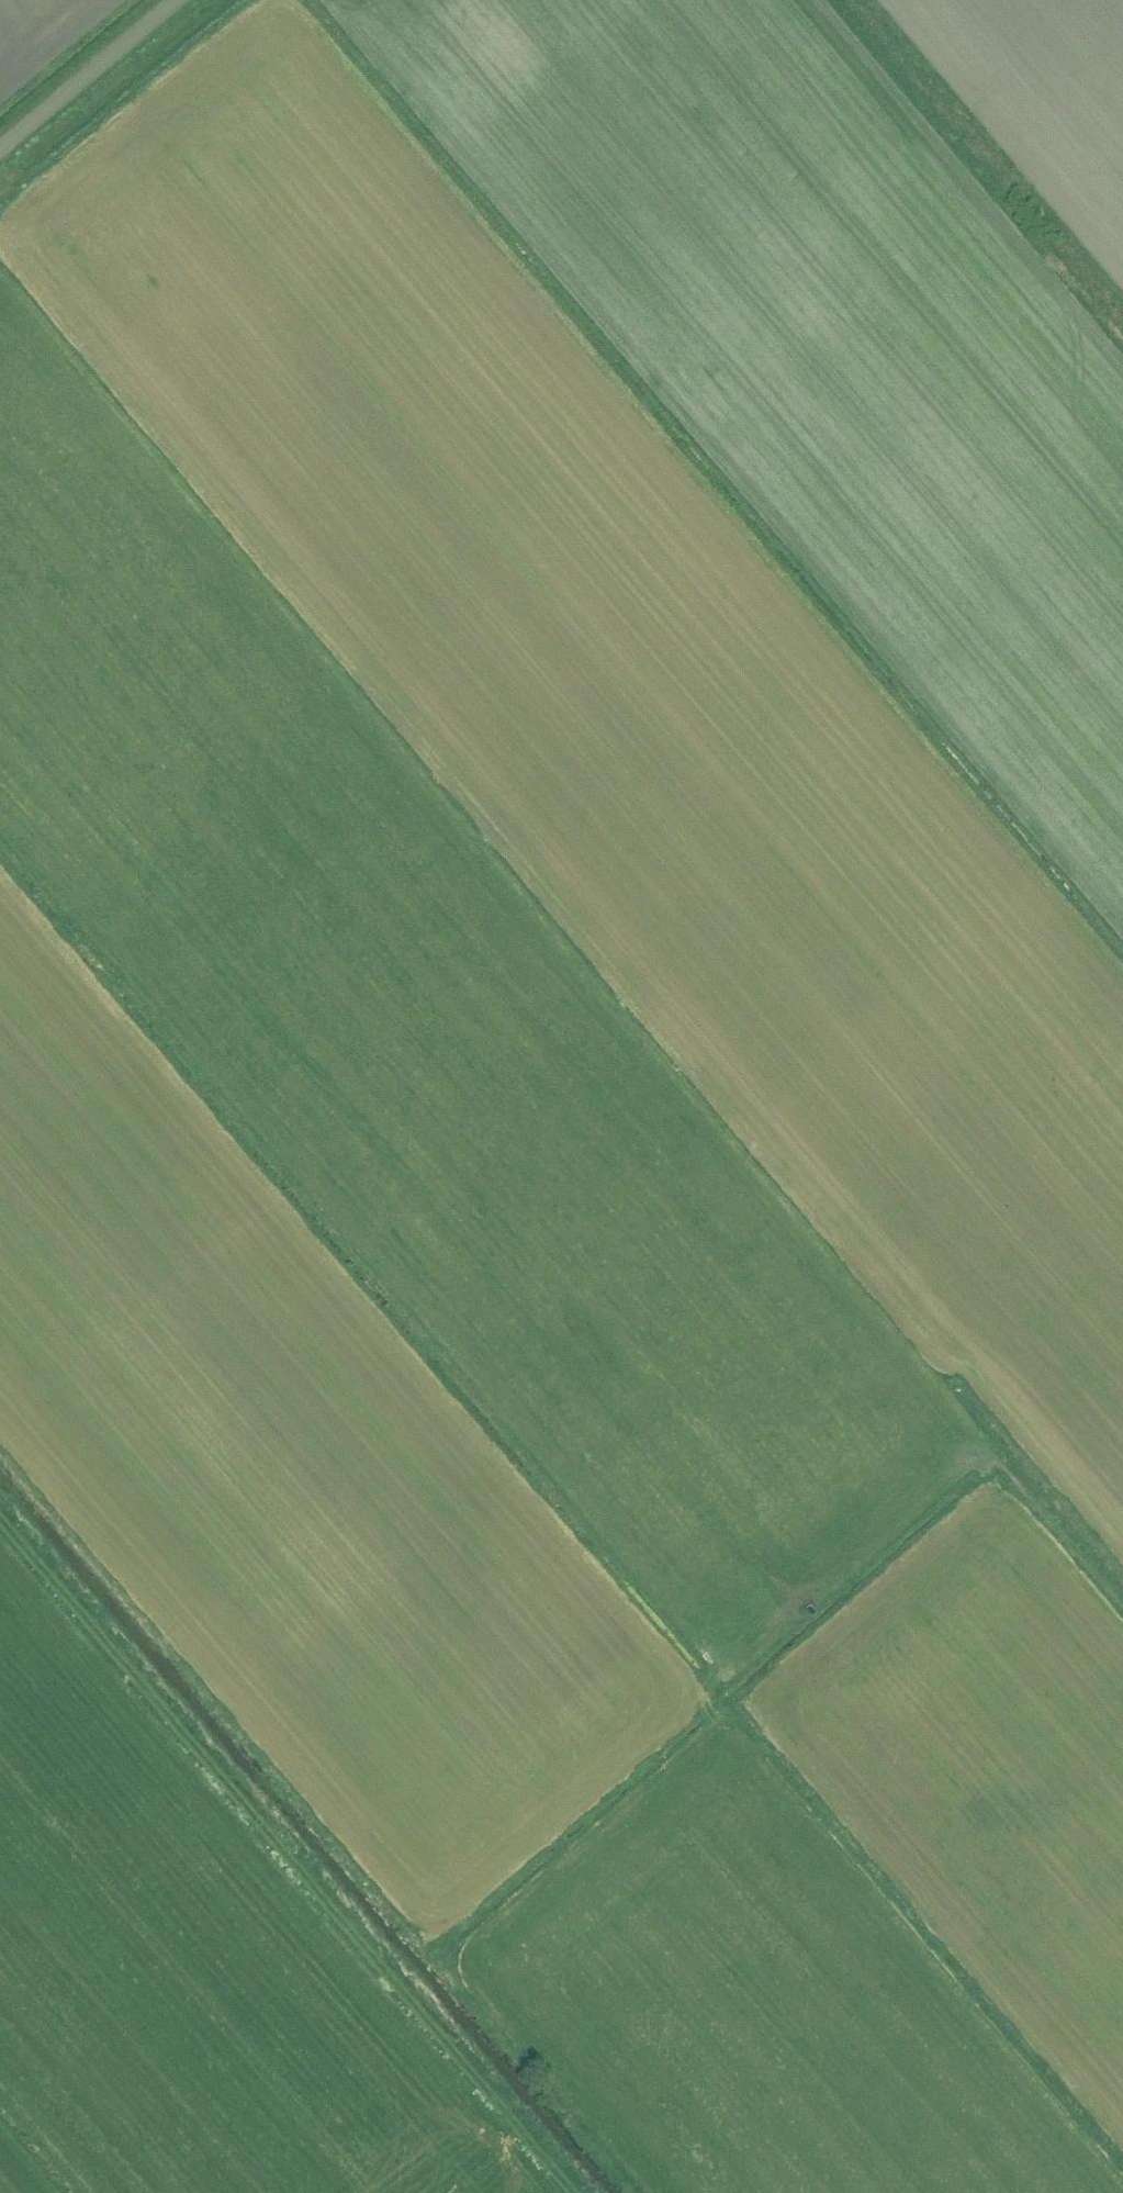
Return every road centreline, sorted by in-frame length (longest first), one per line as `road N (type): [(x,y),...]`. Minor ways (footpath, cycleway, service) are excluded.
road 1 (unclassified): [(0,142),(166,0)]

